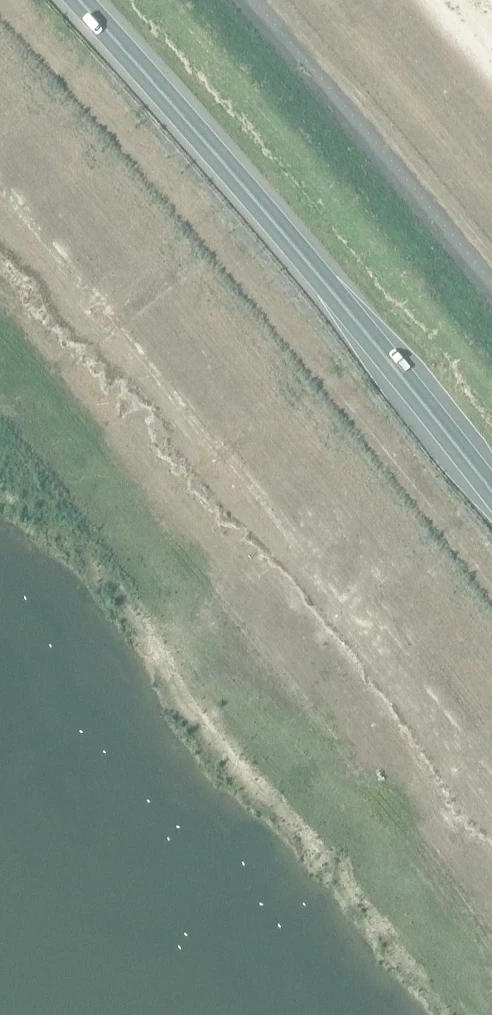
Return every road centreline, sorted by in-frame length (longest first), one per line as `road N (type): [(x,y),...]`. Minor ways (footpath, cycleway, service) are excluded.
road 1 (trunk): [(491,491),(79,0)]

